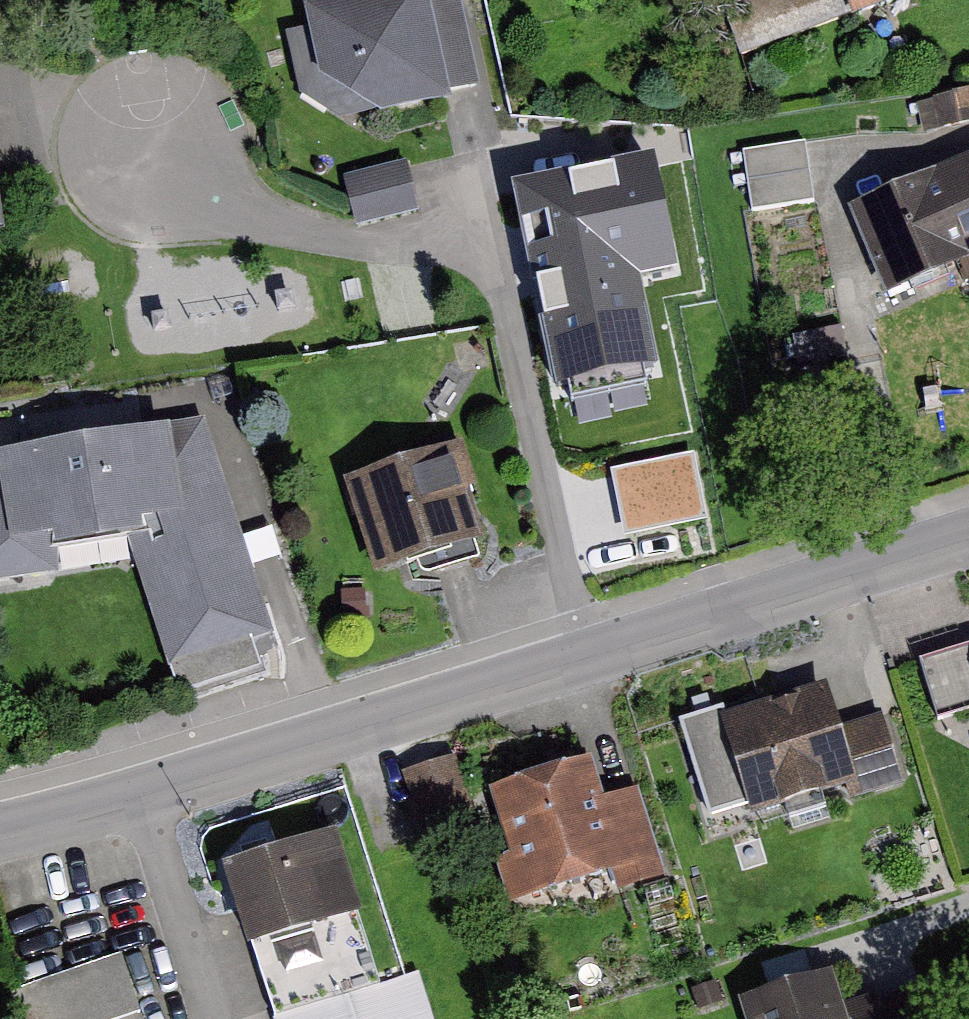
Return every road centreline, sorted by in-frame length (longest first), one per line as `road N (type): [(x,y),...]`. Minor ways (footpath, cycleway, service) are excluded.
road 1 (tertiary): [(968,538),(141,796)]
road 2 (residential): [(208,1018),(141,796)]
road 3 (tertiary): [(141,796),(0,833)]

